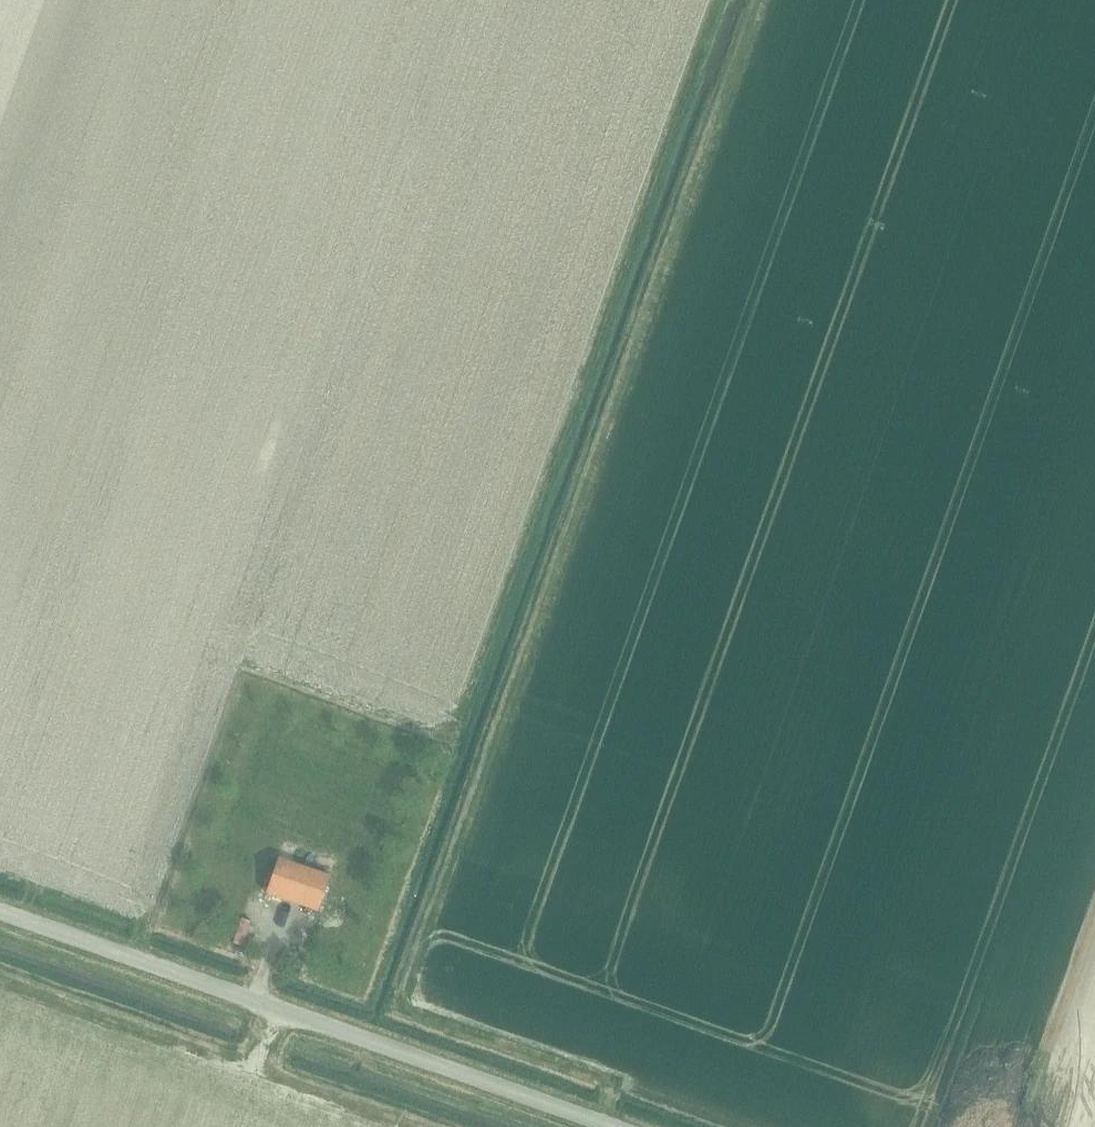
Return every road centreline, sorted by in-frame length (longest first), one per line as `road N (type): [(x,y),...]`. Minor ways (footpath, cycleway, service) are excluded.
road 1 (unclassified): [(611,1126),(0,912)]
road 2 (track): [(270,930),(256,1002),(263,1024),(254,1078)]

